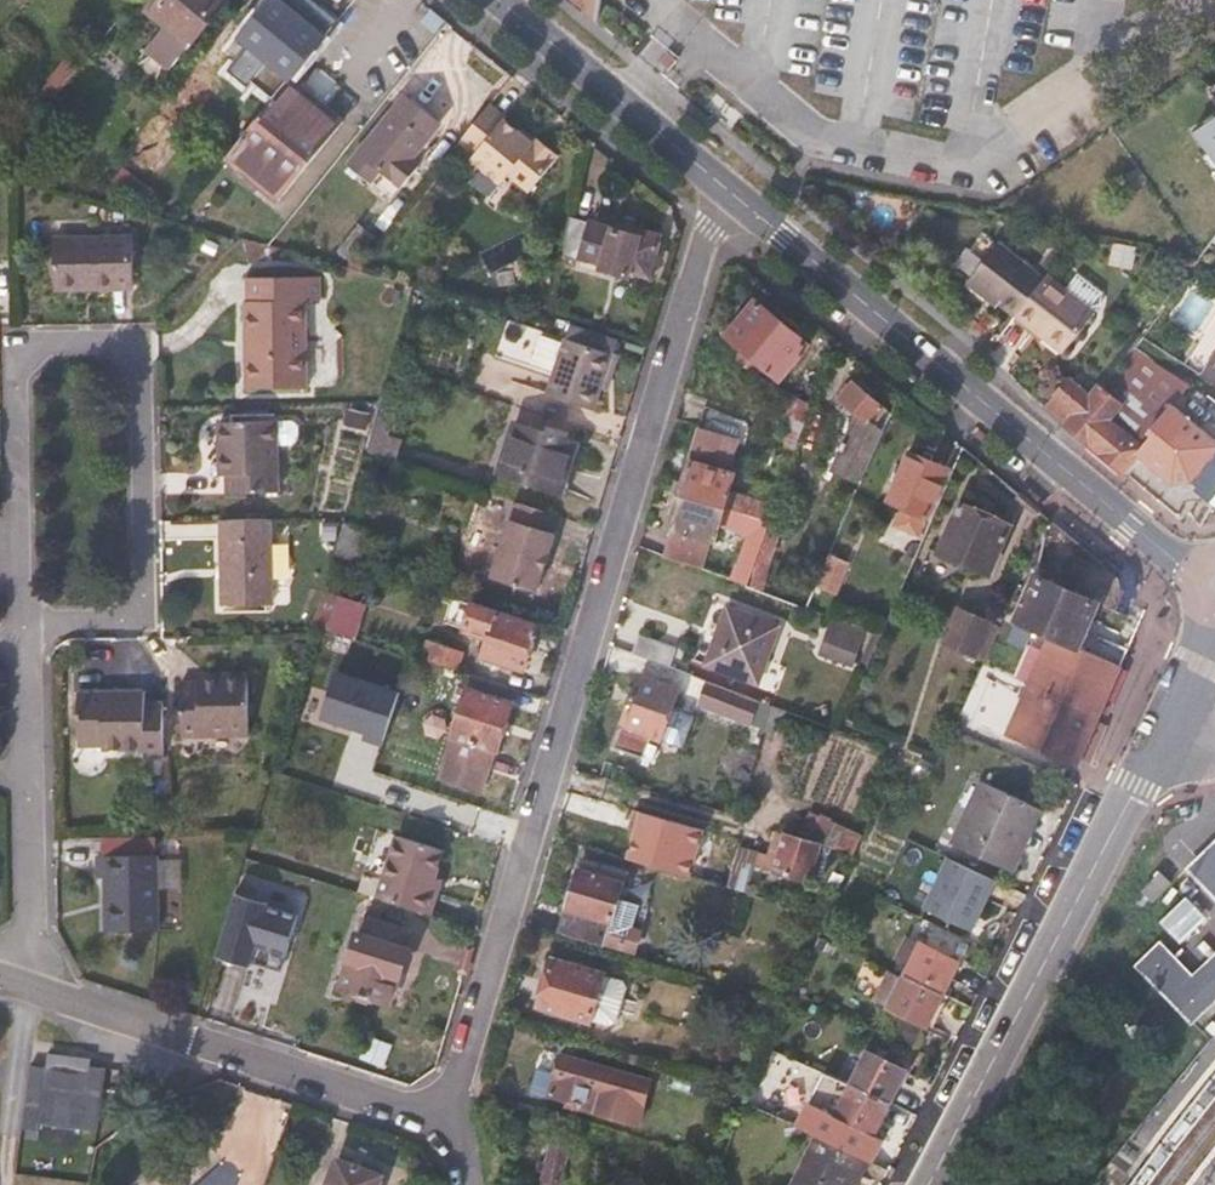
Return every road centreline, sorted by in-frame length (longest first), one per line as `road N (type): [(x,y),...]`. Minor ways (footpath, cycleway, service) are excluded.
road 1 (residential): [(724,186),(454,1086),(439,1114)]
road 2 (tertiary): [(724,186),(1126,530),(1202,572)]
road 3 (residential): [(18,344),(141,339),(149,622),(28,633)]
road 4 (tertiary): [(1175,720),(925,1184)]
road 5 (residential): [(439,1114),(29,983)]
road 6 (tertiary): [(500,0),(724,186)]
road 7 (residential): [(28,633),(18,344)]
road 8 (residential): [(29,983),(34,779)]
road 9 (residential): [(34,779),(28,633)]

